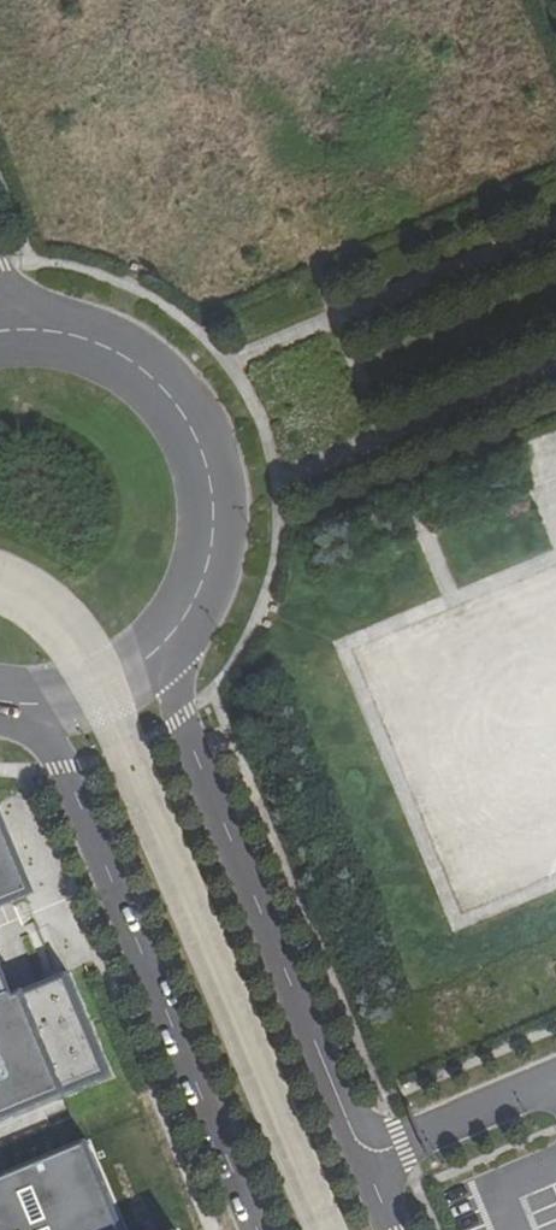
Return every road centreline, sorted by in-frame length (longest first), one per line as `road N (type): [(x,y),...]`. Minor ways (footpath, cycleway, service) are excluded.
road 1 (unclassified): [(394,1229),(154,648)]
road 2 (unclassified): [(0,708),(64,769),(256,1229)]
road 3 (unclassified): [(154,648),(188,602),(206,547),(206,490),(188,435),(155,389),(109,354),(55,336)]
road 4 (unclassified): [(0,701),(48,701),(101,685),(154,648)]

